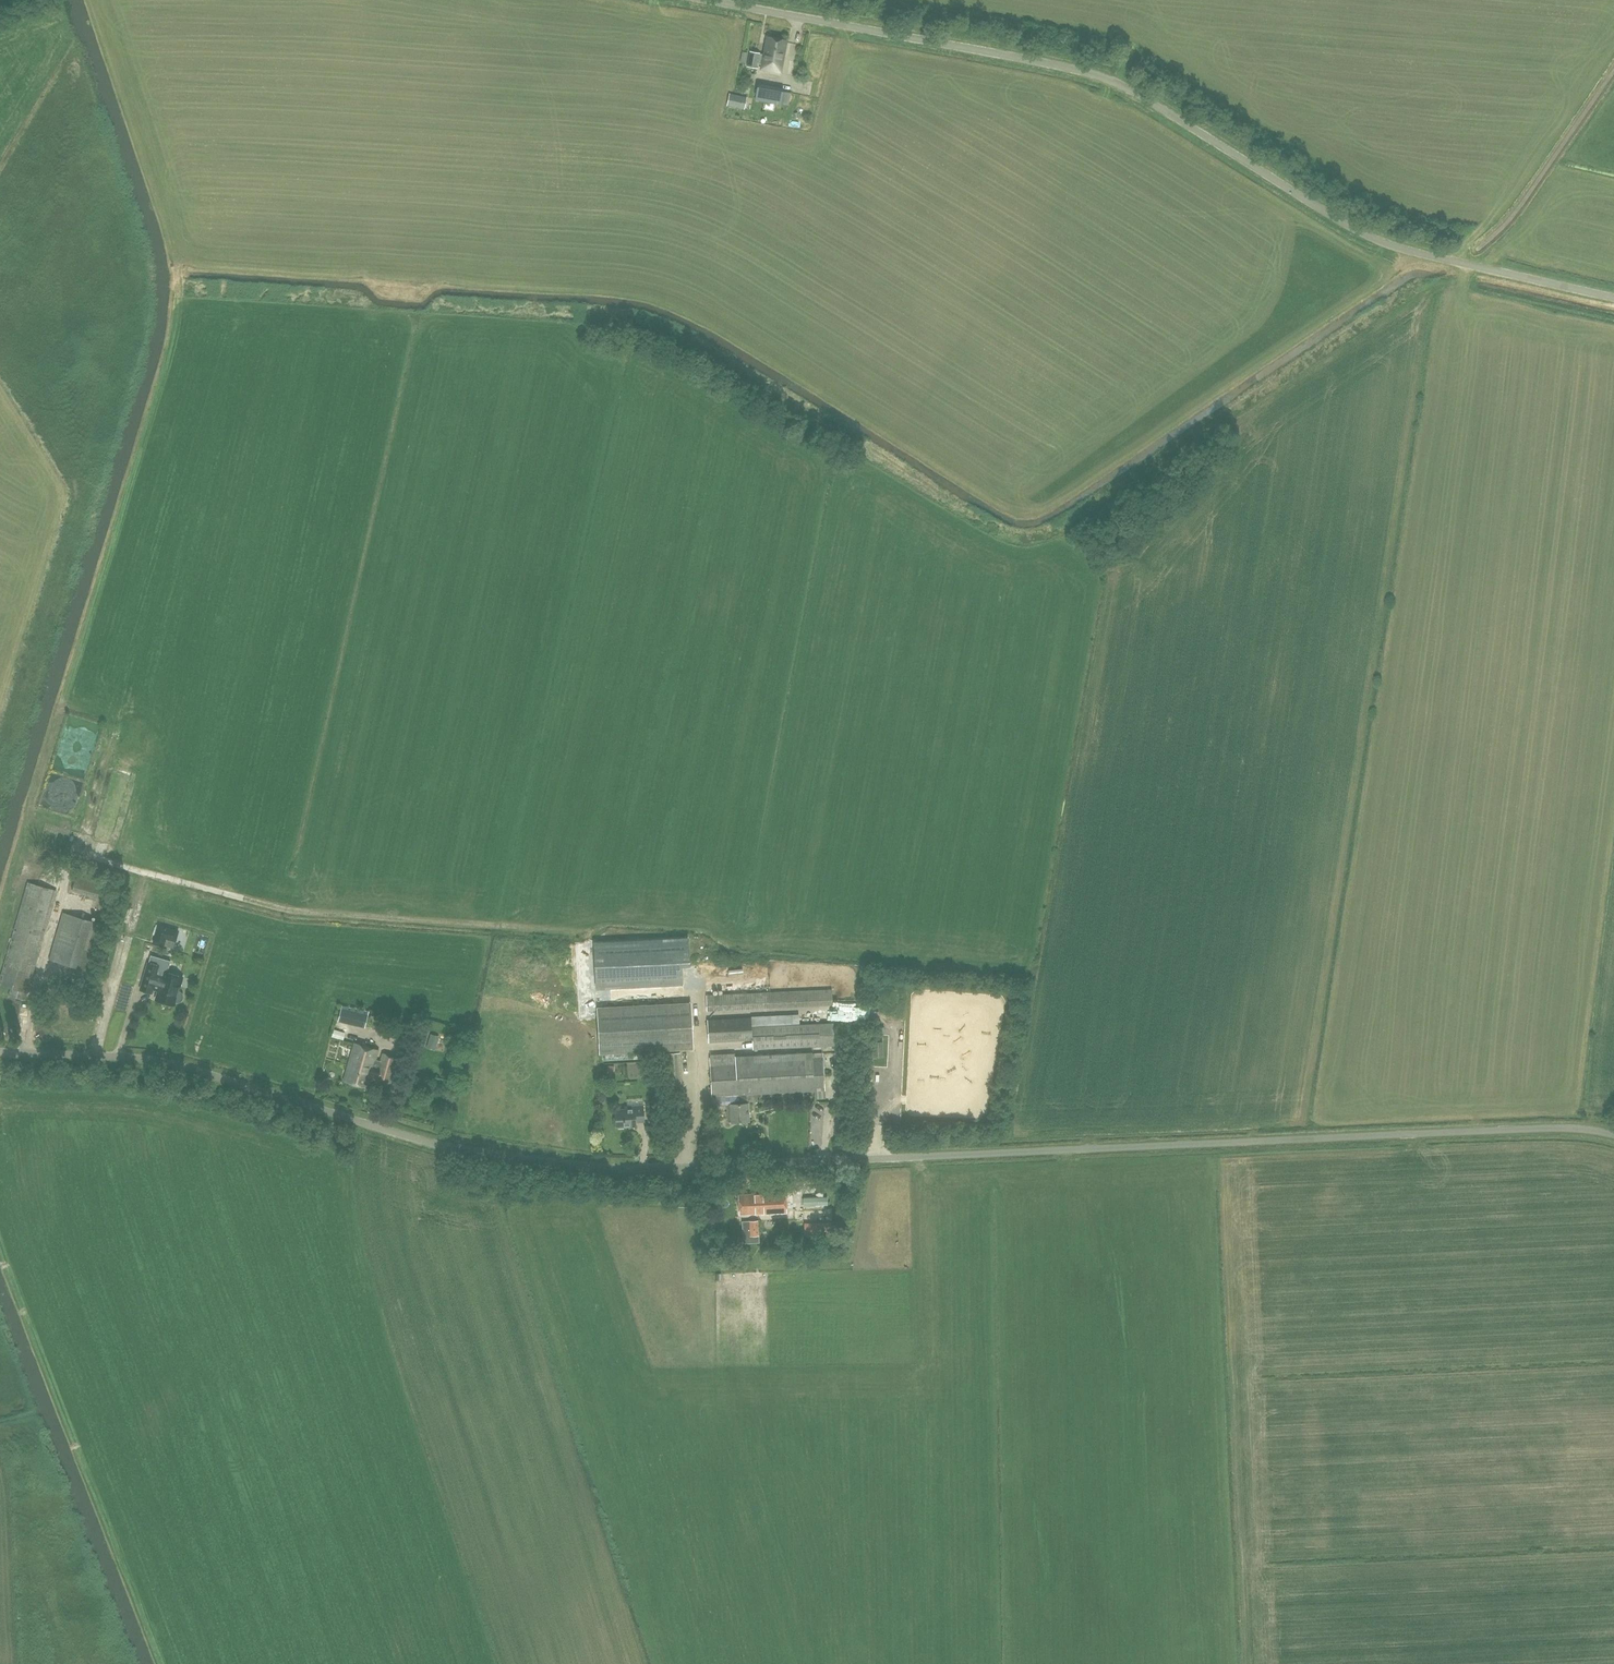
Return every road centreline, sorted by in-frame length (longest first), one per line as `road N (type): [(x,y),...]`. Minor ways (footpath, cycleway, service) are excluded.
road 1 (unclassified): [(0,1051),(161,1055),(420,1141),(566,1164),(670,1167),(1547,1128),(1613,1136)]
road 2 (unclassified): [(1613,304),(1371,245),(1114,86),(671,0)]

